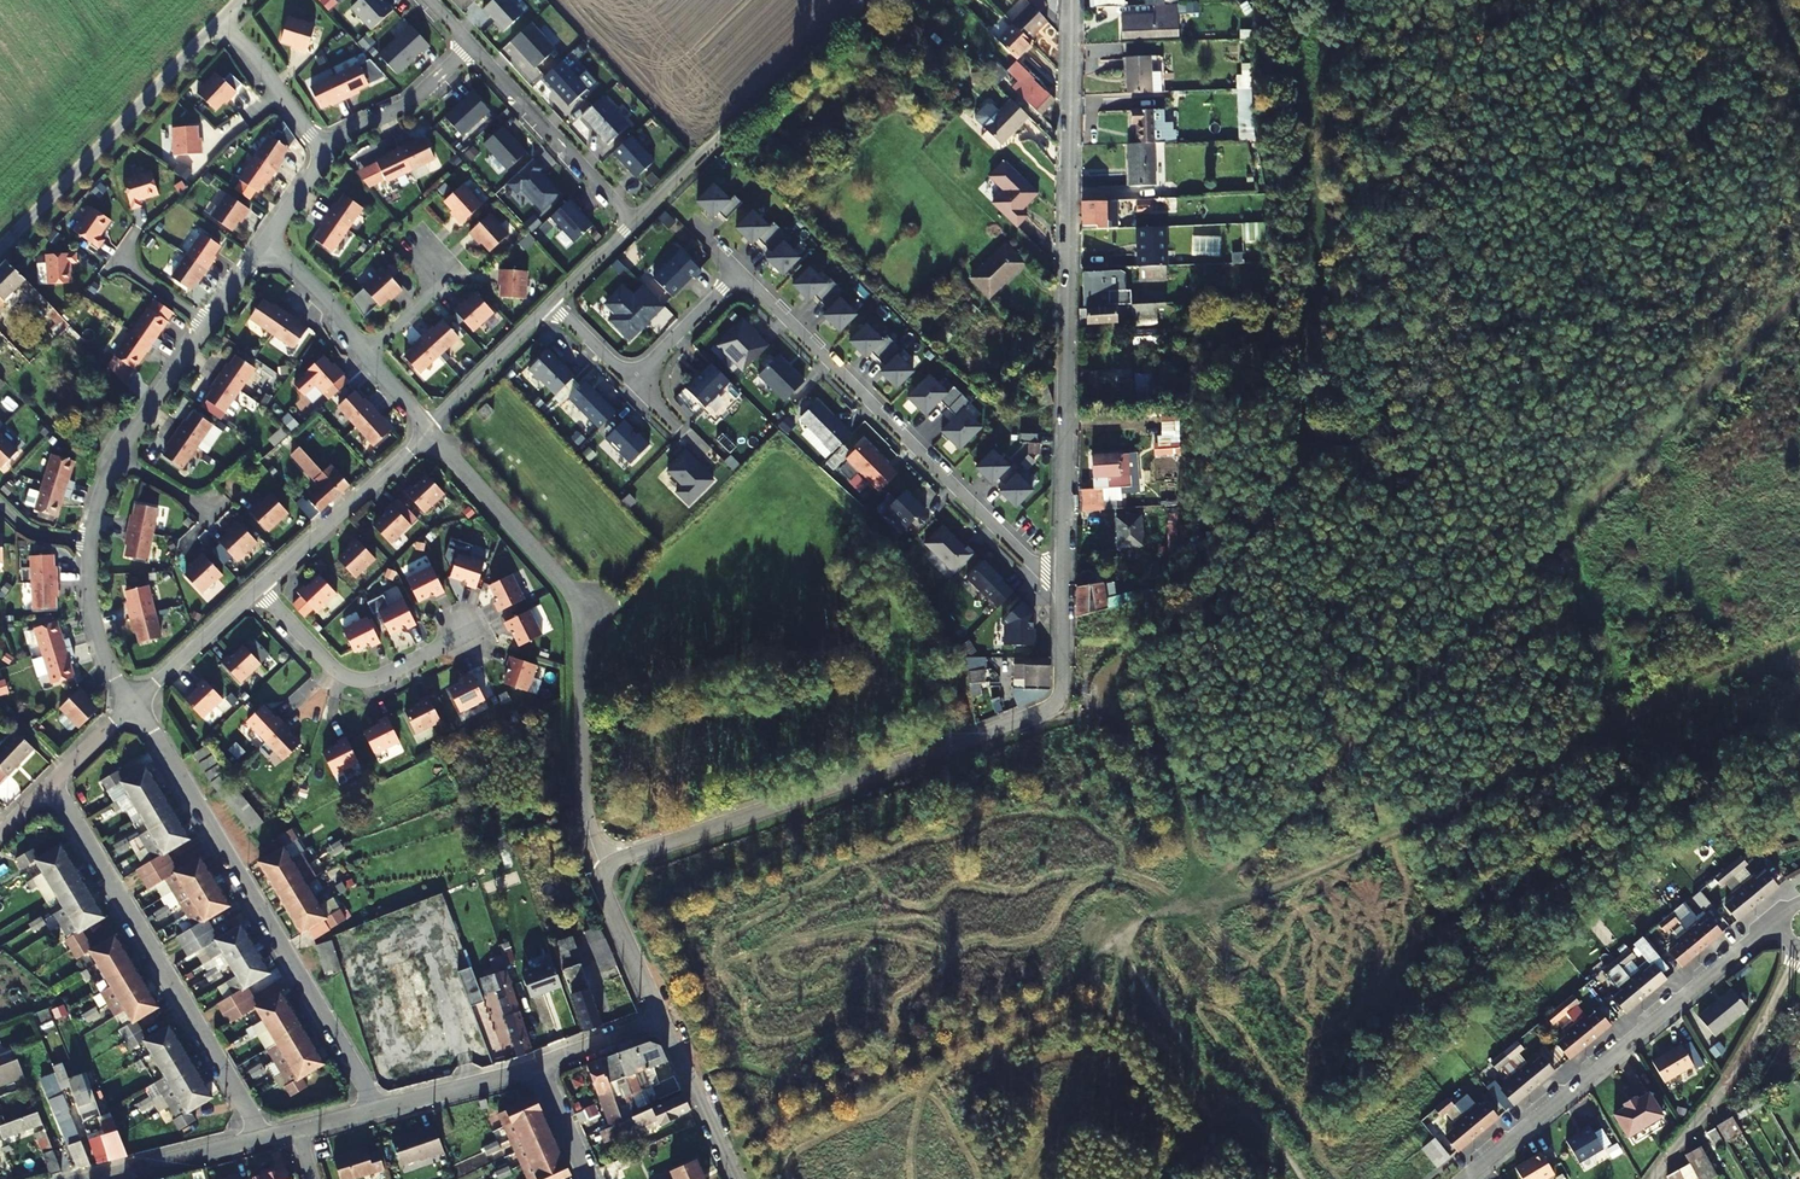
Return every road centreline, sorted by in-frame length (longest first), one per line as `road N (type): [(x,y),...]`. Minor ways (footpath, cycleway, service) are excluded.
road 1 (track): [(1163,943),(1799,292)]
road 2 (residential): [(1072,0),(1063,591)]
road 3 (residential): [(603,876),(610,858),(1057,707),(1062,693)]
road 4 (residential): [(370,1109),(131,698)]
road 5 (residential): [(1063,591),(742,272)]
road 6 (residential): [(50,787),(266,1134)]
road 7 (residential): [(1469,1178),(1769,927),(1782,926)]
road 8 (residential): [(859,0),(635,223)]
road 9 (residential): [(0,248),(218,21)]
road 10 (residential): [(1650,1178),(1721,1099),(1799,953)]
road 11 (residential): [(603,876),(587,809),(586,611)]
road 12 (residential): [(258,589),(344,683),(368,684),(465,635)]
road 13 (residential): [(470,45),(635,223)]
road 14 (residential): [(427,429),(586,611)]
road 15 (residential): [(427,429),(258,589)]
road 16 (residential): [(320,154),(410,103),(470,45)]
road 17 (residential): [(94,1178),(266,1134)]
road 18 (residential): [(552,304),(427,429)]
road 19 (residential): [(734,1178),(660,1020)]
road 20 (residential): [(370,1109),(539,1066)]
road 21 (residential): [(131,698),(96,637),(88,540)]
road 22 (residential): [(218,21),(320,154)]
road 23 (residential): [(258,589),(131,698)]
road 24 (residential): [(116,460),(213,326)]
road 25 (residential): [(660,1020),(601,891),(603,876)]
road 26 (residential): [(742,272),(633,383)]
road 27 (residential): [(261,250),(320,290),(367,353)]
road 28 (residential): [(539,1066),(660,1020)]
road 29 (residential): [(539,1066),(590,1178)]
road 30 (residential): [(131,698),(50,787)]

